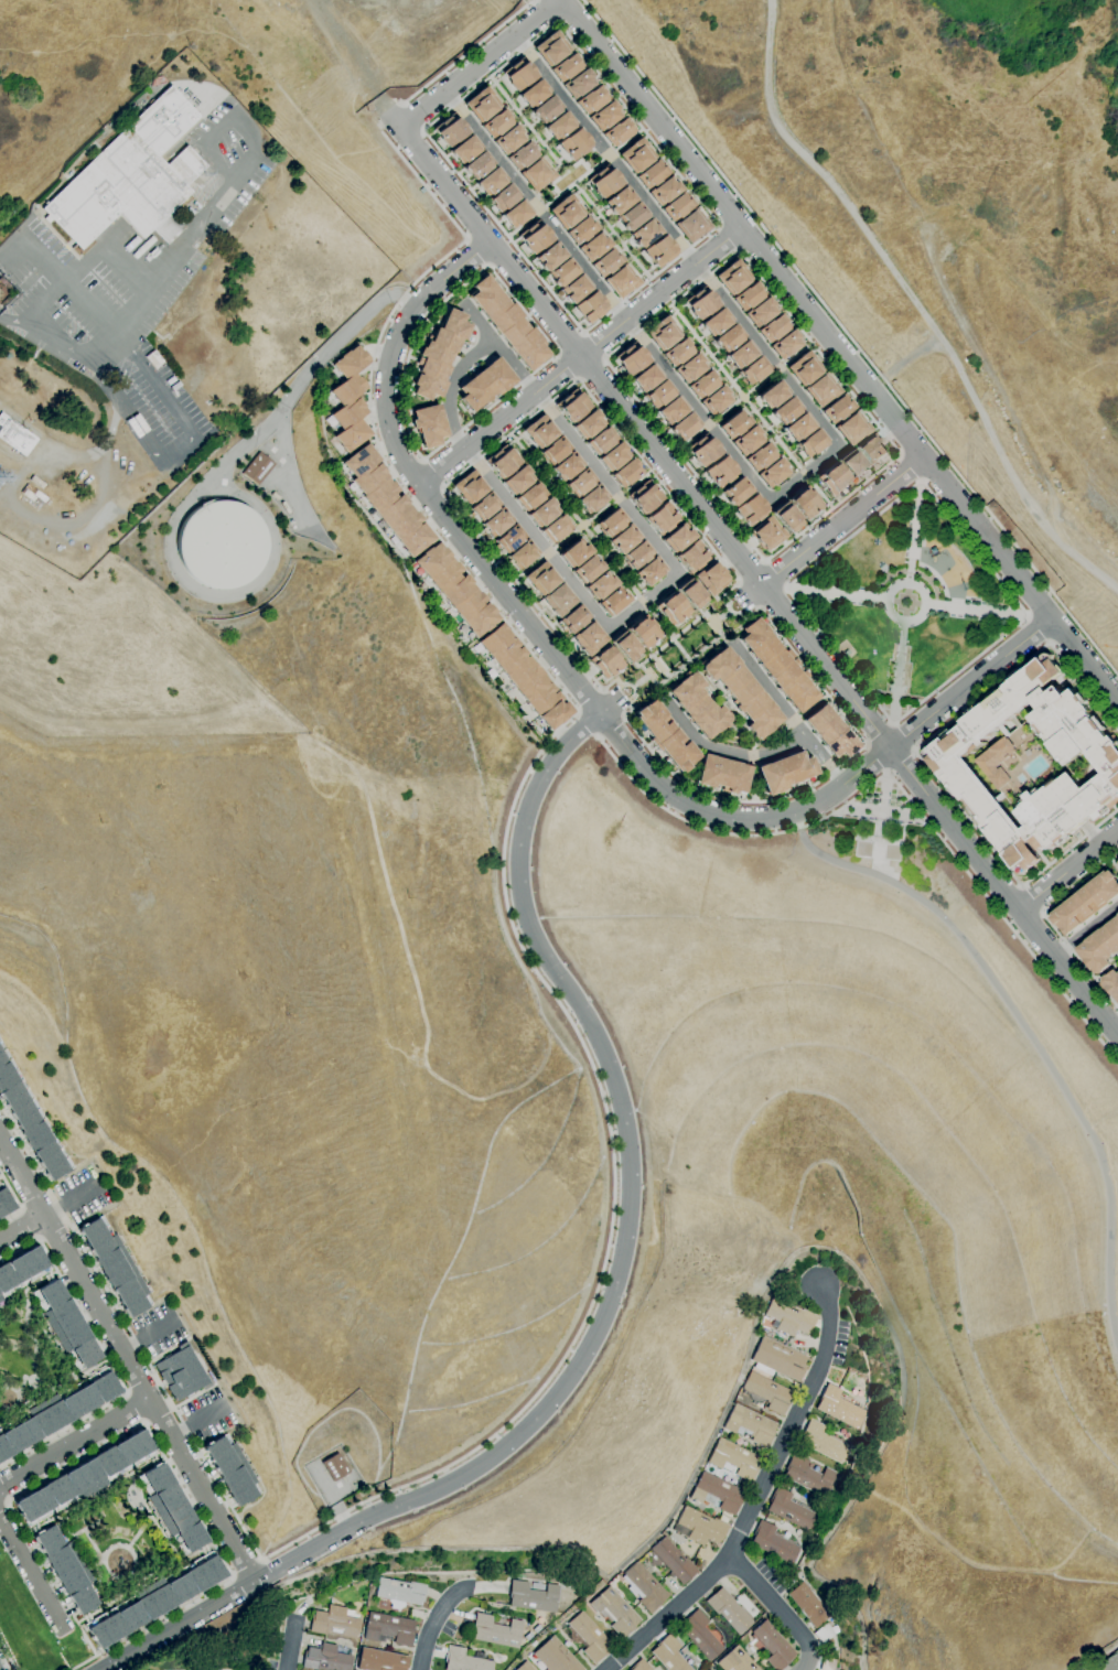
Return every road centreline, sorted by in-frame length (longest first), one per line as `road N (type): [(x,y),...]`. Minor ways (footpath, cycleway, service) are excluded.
road 1 (residential): [(1117,1038),(396,127)]
road 2 (residential): [(620,697),(548,765),(522,823),(517,866),(524,913),(613,1071),(630,1144),(628,1222),(600,1332),(558,1392),(475,1468),(252,1580)]
road 3 (residential): [(491,239),(416,301),(396,341),(387,387),(394,448),(626,751),(700,810),(765,817),(818,801),(889,748)]
road 4 (residential): [(561,1),(1117,699)]
road 5 (residential): [(0,1135),(252,1580)]
road 6 (residential): [(607,1669),(746,1532),(832,1346),(826,1280)]
road 7 (residential): [(419,483),(738,228)]
road 8 (residential): [(1053,617),(889,748)]
road 9 (residential): [(561,1),(396,127)]
road 10 (residential): [(924,455),(761,583)]
road 11 (residential): [(252,1580),(99,1669)]
road 12 (residential): [(0,1490),(152,1401)]
road 13 (residential): [(794,1669),(806,1659),(806,1645),(730,1556)]
road 14 (residential): [(0,1518),(64,1634)]
road 15 (residential): [(1018,909),(1117,827)]

